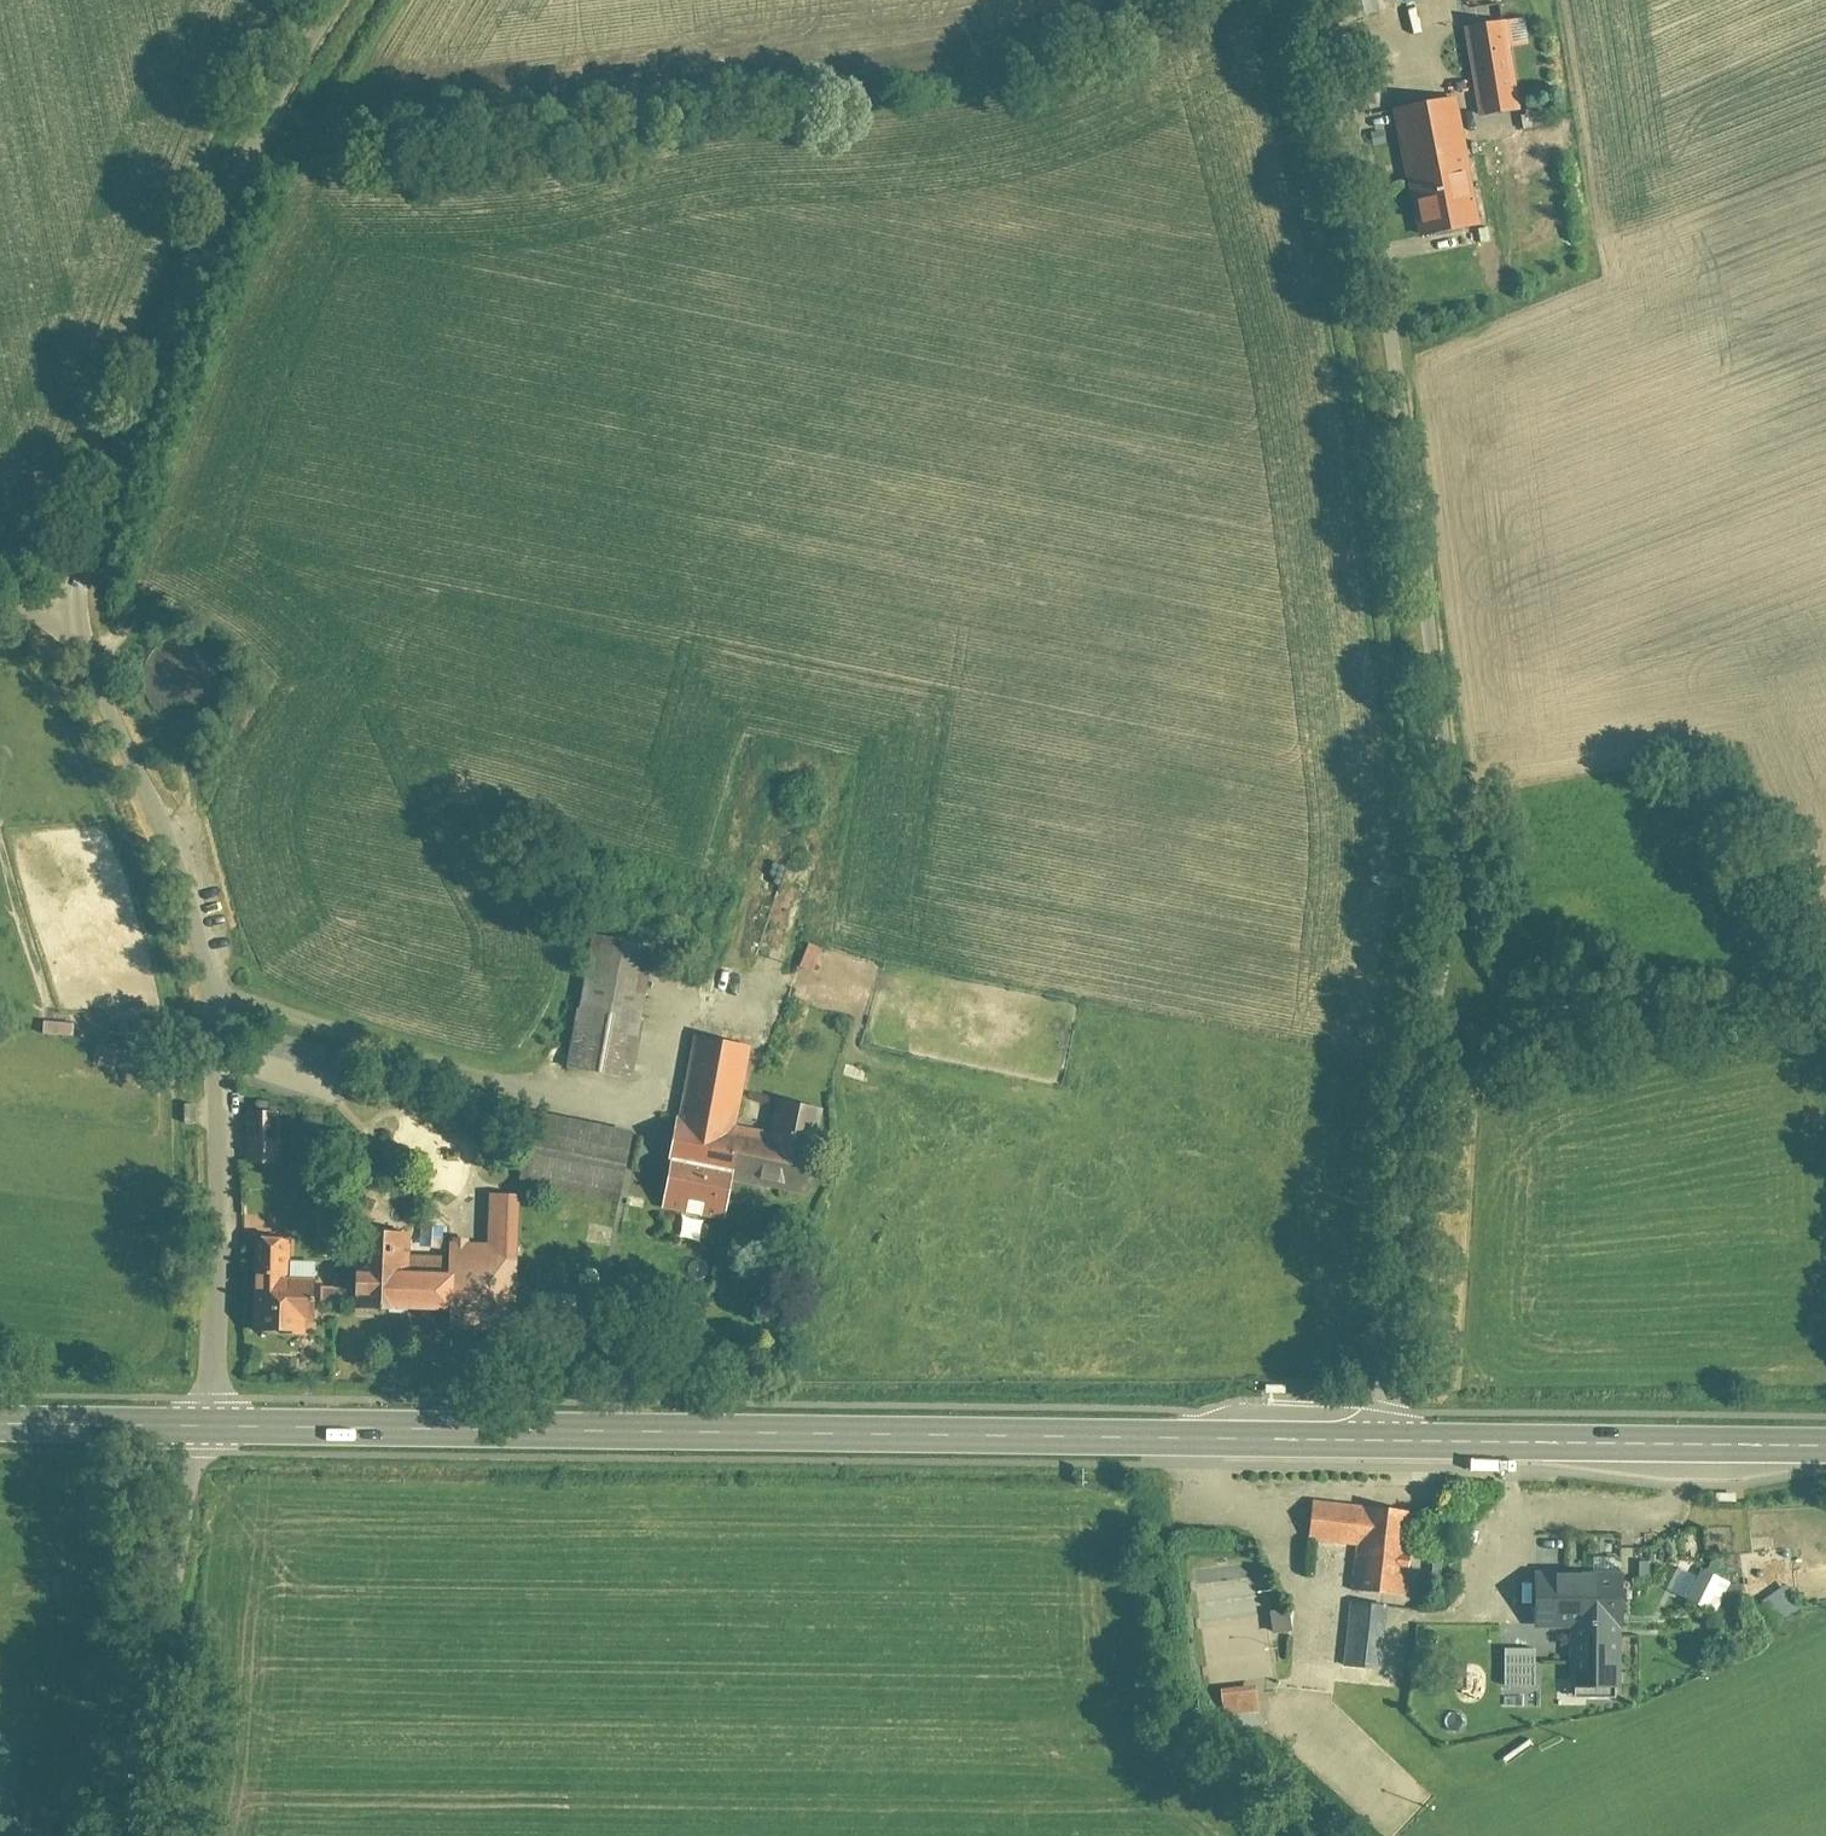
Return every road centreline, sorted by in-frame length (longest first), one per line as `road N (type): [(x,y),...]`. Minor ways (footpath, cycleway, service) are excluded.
road 1 (residential): [(1387,1438),(1448,863),(1397,374),(1305,0)]
road 2 (primary): [(213,1424),(1387,1438)]
road 3 (residential): [(213,1424),(214,1005),(187,892),(94,668),(68,633)]
road 4 (residential): [(68,633),(245,157),(337,0)]
road 5 (primary): [(1387,1438),(1825,1443)]
road 6 (residential): [(130,1835),(213,1424)]
road 7 (primary): [(0,1419),(213,1424)]

